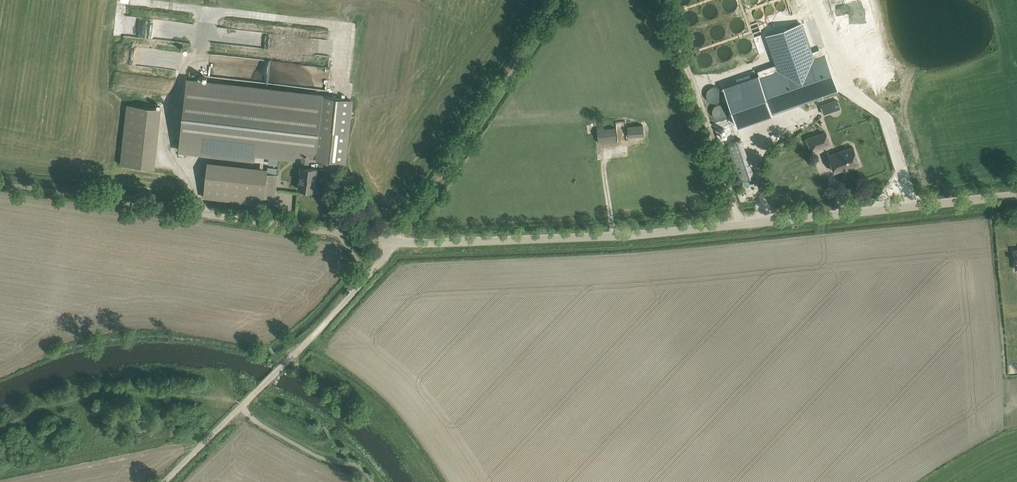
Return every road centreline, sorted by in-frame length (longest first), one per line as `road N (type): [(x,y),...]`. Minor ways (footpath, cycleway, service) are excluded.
road 1 (unclassified): [(397,240),(606,236),(1016,195)]
road 2 (track): [(663,0),(741,224)]
road 3 (unclassified): [(397,240),(175,210)]
road 4 (unclassified): [(255,393),(397,240)]

